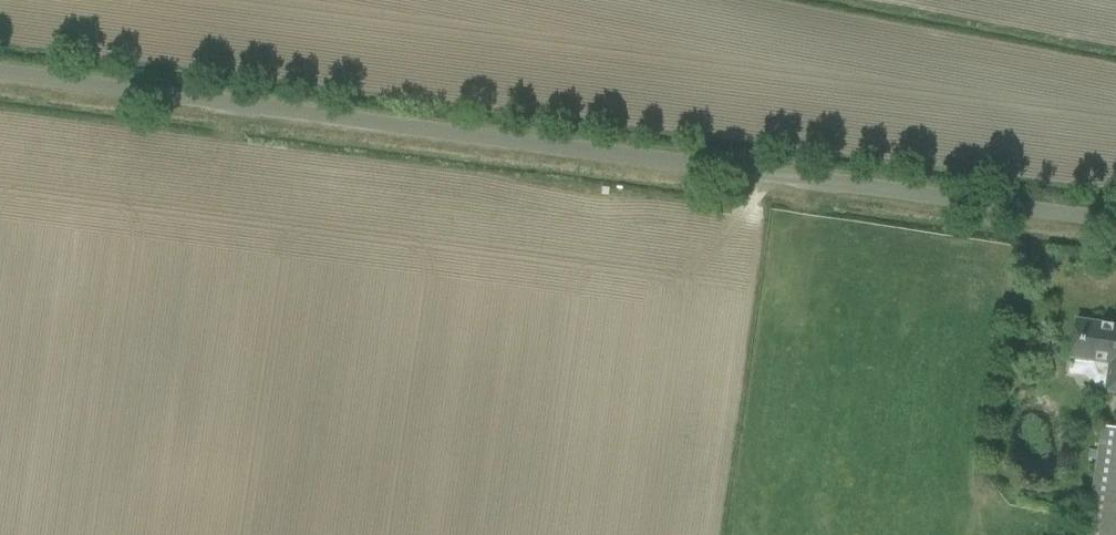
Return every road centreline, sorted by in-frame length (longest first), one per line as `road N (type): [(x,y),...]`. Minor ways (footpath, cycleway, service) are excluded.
road 1 (unclassified): [(1115,221),(0,72)]

